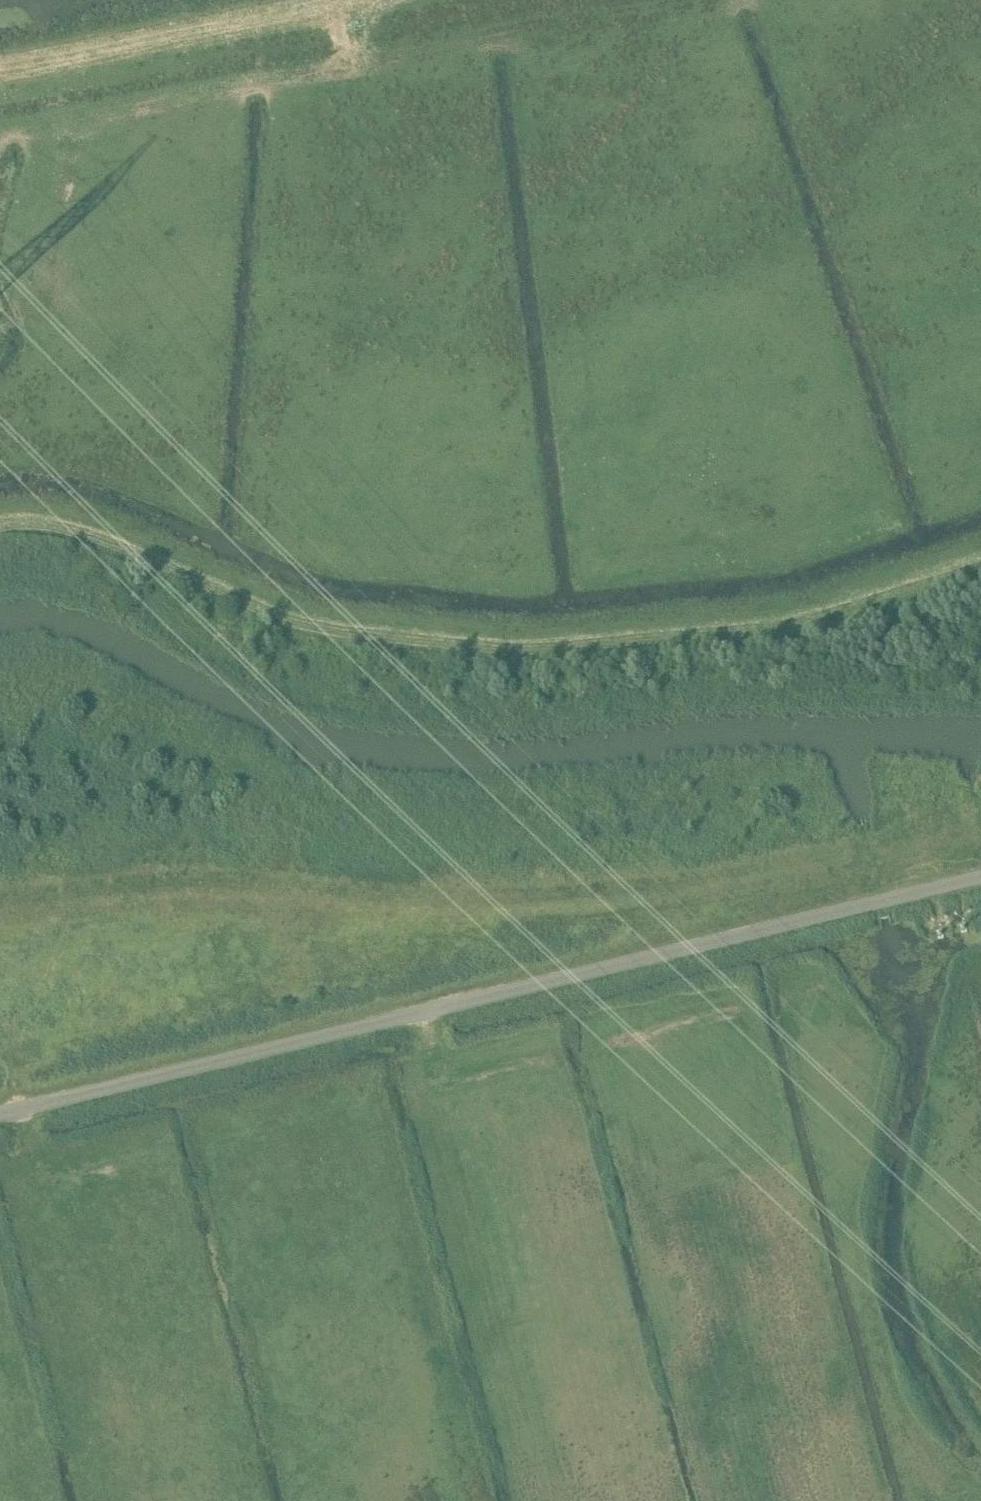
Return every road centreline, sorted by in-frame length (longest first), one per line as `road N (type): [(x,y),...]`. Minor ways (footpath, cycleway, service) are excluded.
road 1 (unclassified): [(0,1117),(980,875)]

